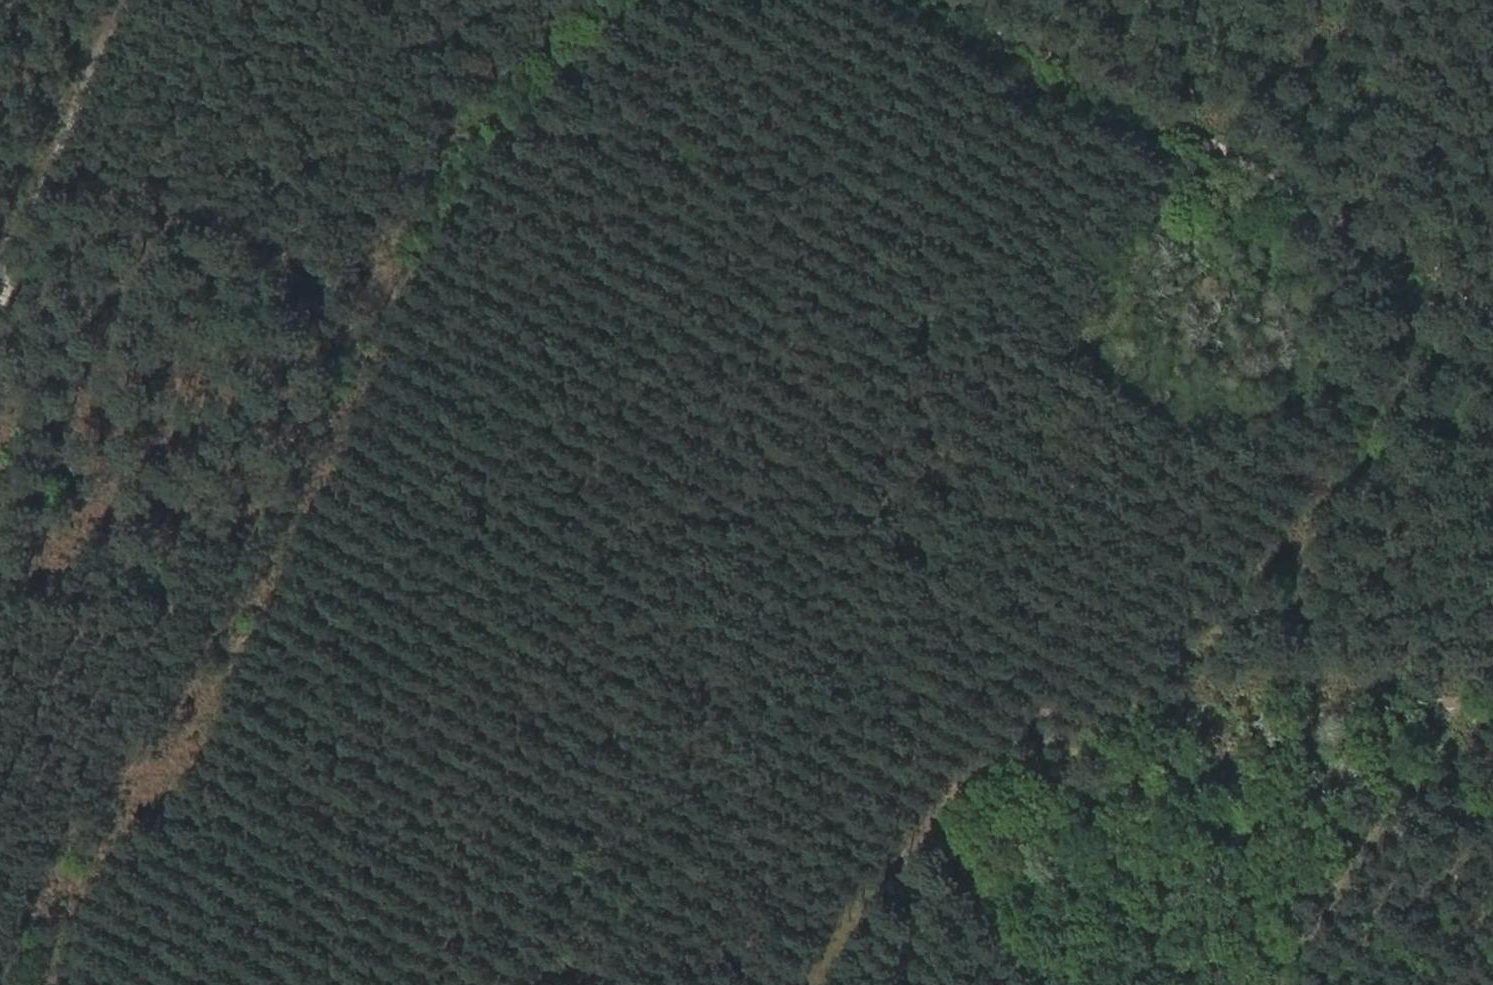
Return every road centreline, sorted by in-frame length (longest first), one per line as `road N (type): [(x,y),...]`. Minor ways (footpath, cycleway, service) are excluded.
road 1 (track): [(1492,307),(951,0)]
road 2 (track): [(1260,984),(1492,639)]
road 3 (track): [(127,0),(0,294)]

